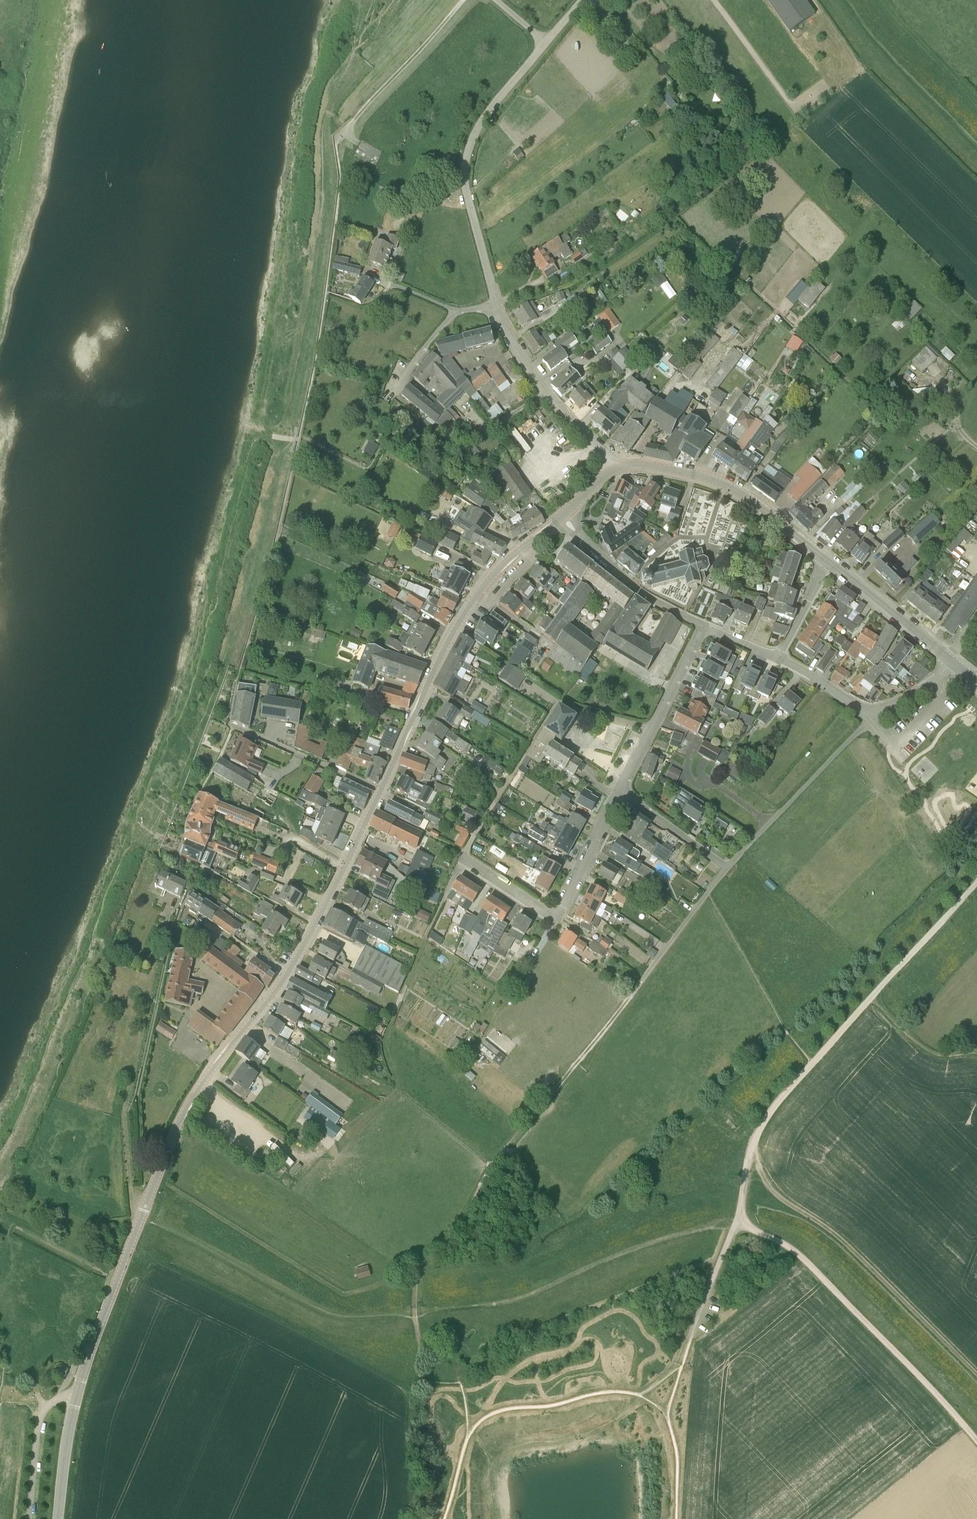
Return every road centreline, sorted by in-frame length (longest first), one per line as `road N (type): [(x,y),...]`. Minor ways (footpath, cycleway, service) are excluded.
road 1 (tertiary): [(57,1518),(82,1375),(175,1129),(288,969),(381,791)]
road 2 (track): [(971,889),(758,1128),(736,1224),(690,1340),(677,1363),(613,1421)]
road 3 (unclassified): [(457,1225),(726,868)]
road 4 (residential): [(498,305),(465,186),(466,155),(487,112),(583,0)]
road 5 (tertiary): [(381,791),(470,604),(508,560),(562,517)]
road 6 (track): [(976,1440),(784,1243),(736,1224)]
road 7 (track): [(749,1164),(839,1235),(976,1371)]
road 8 (tertiary): [(828,563),(721,482),(641,464),(613,469)]
road 9 (residential): [(464,858),(560,912),(620,792)]
road 10 (unclassified): [(726,868),(872,717)]
road 11 (residential): [(498,305),(548,397),(613,469)]
road 12 (residential): [(620,792),(704,628)]
road 13 (track): [(336,135),(459,0)]
road 14 (residential): [(562,517),(628,582),(704,628)]
road 15 (residential): [(381,791),(230,724)]
road 16 (tertiary): [(947,658),(828,563)]
road 17 (residential): [(726,868),(620,792)]

